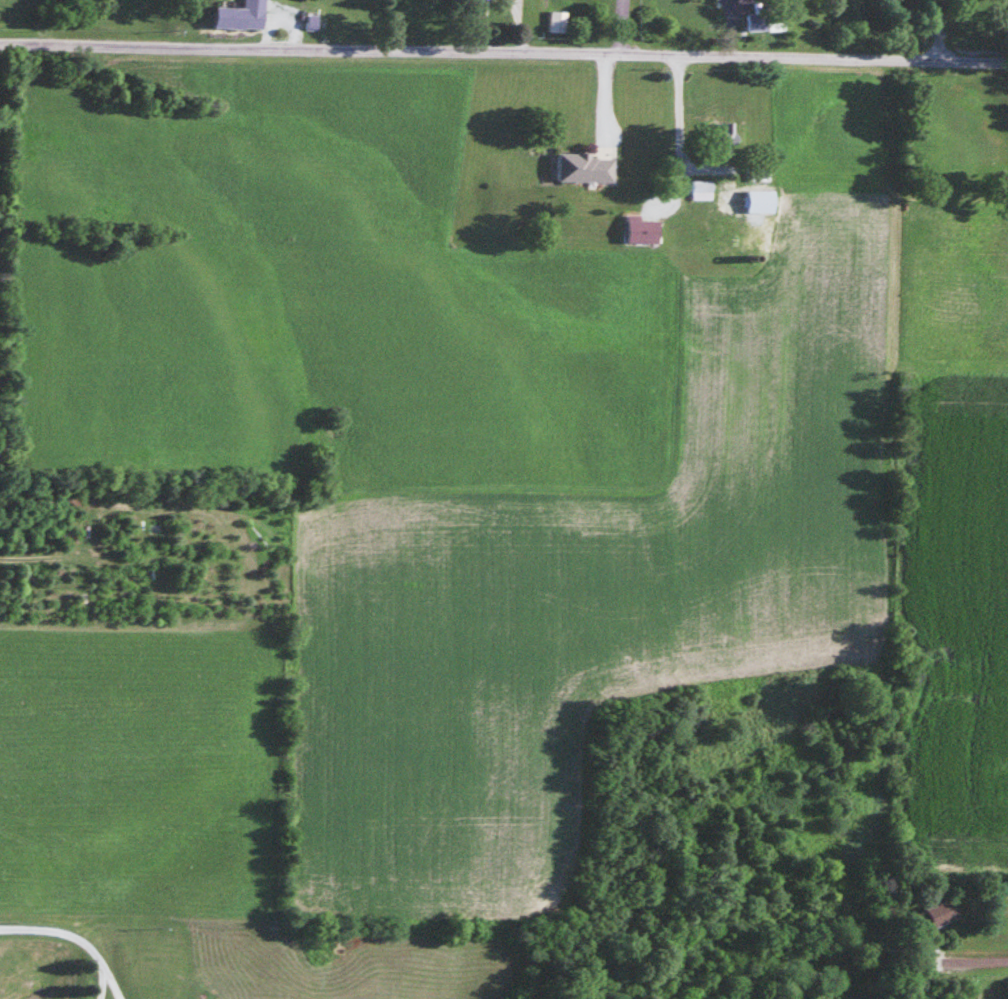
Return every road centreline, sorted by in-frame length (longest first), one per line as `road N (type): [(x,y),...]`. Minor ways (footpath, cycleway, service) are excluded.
road 1 (residential): [(1007,63),(0,46)]
road 2 (residential): [(0,928),(73,938),(94,953),(119,998)]

